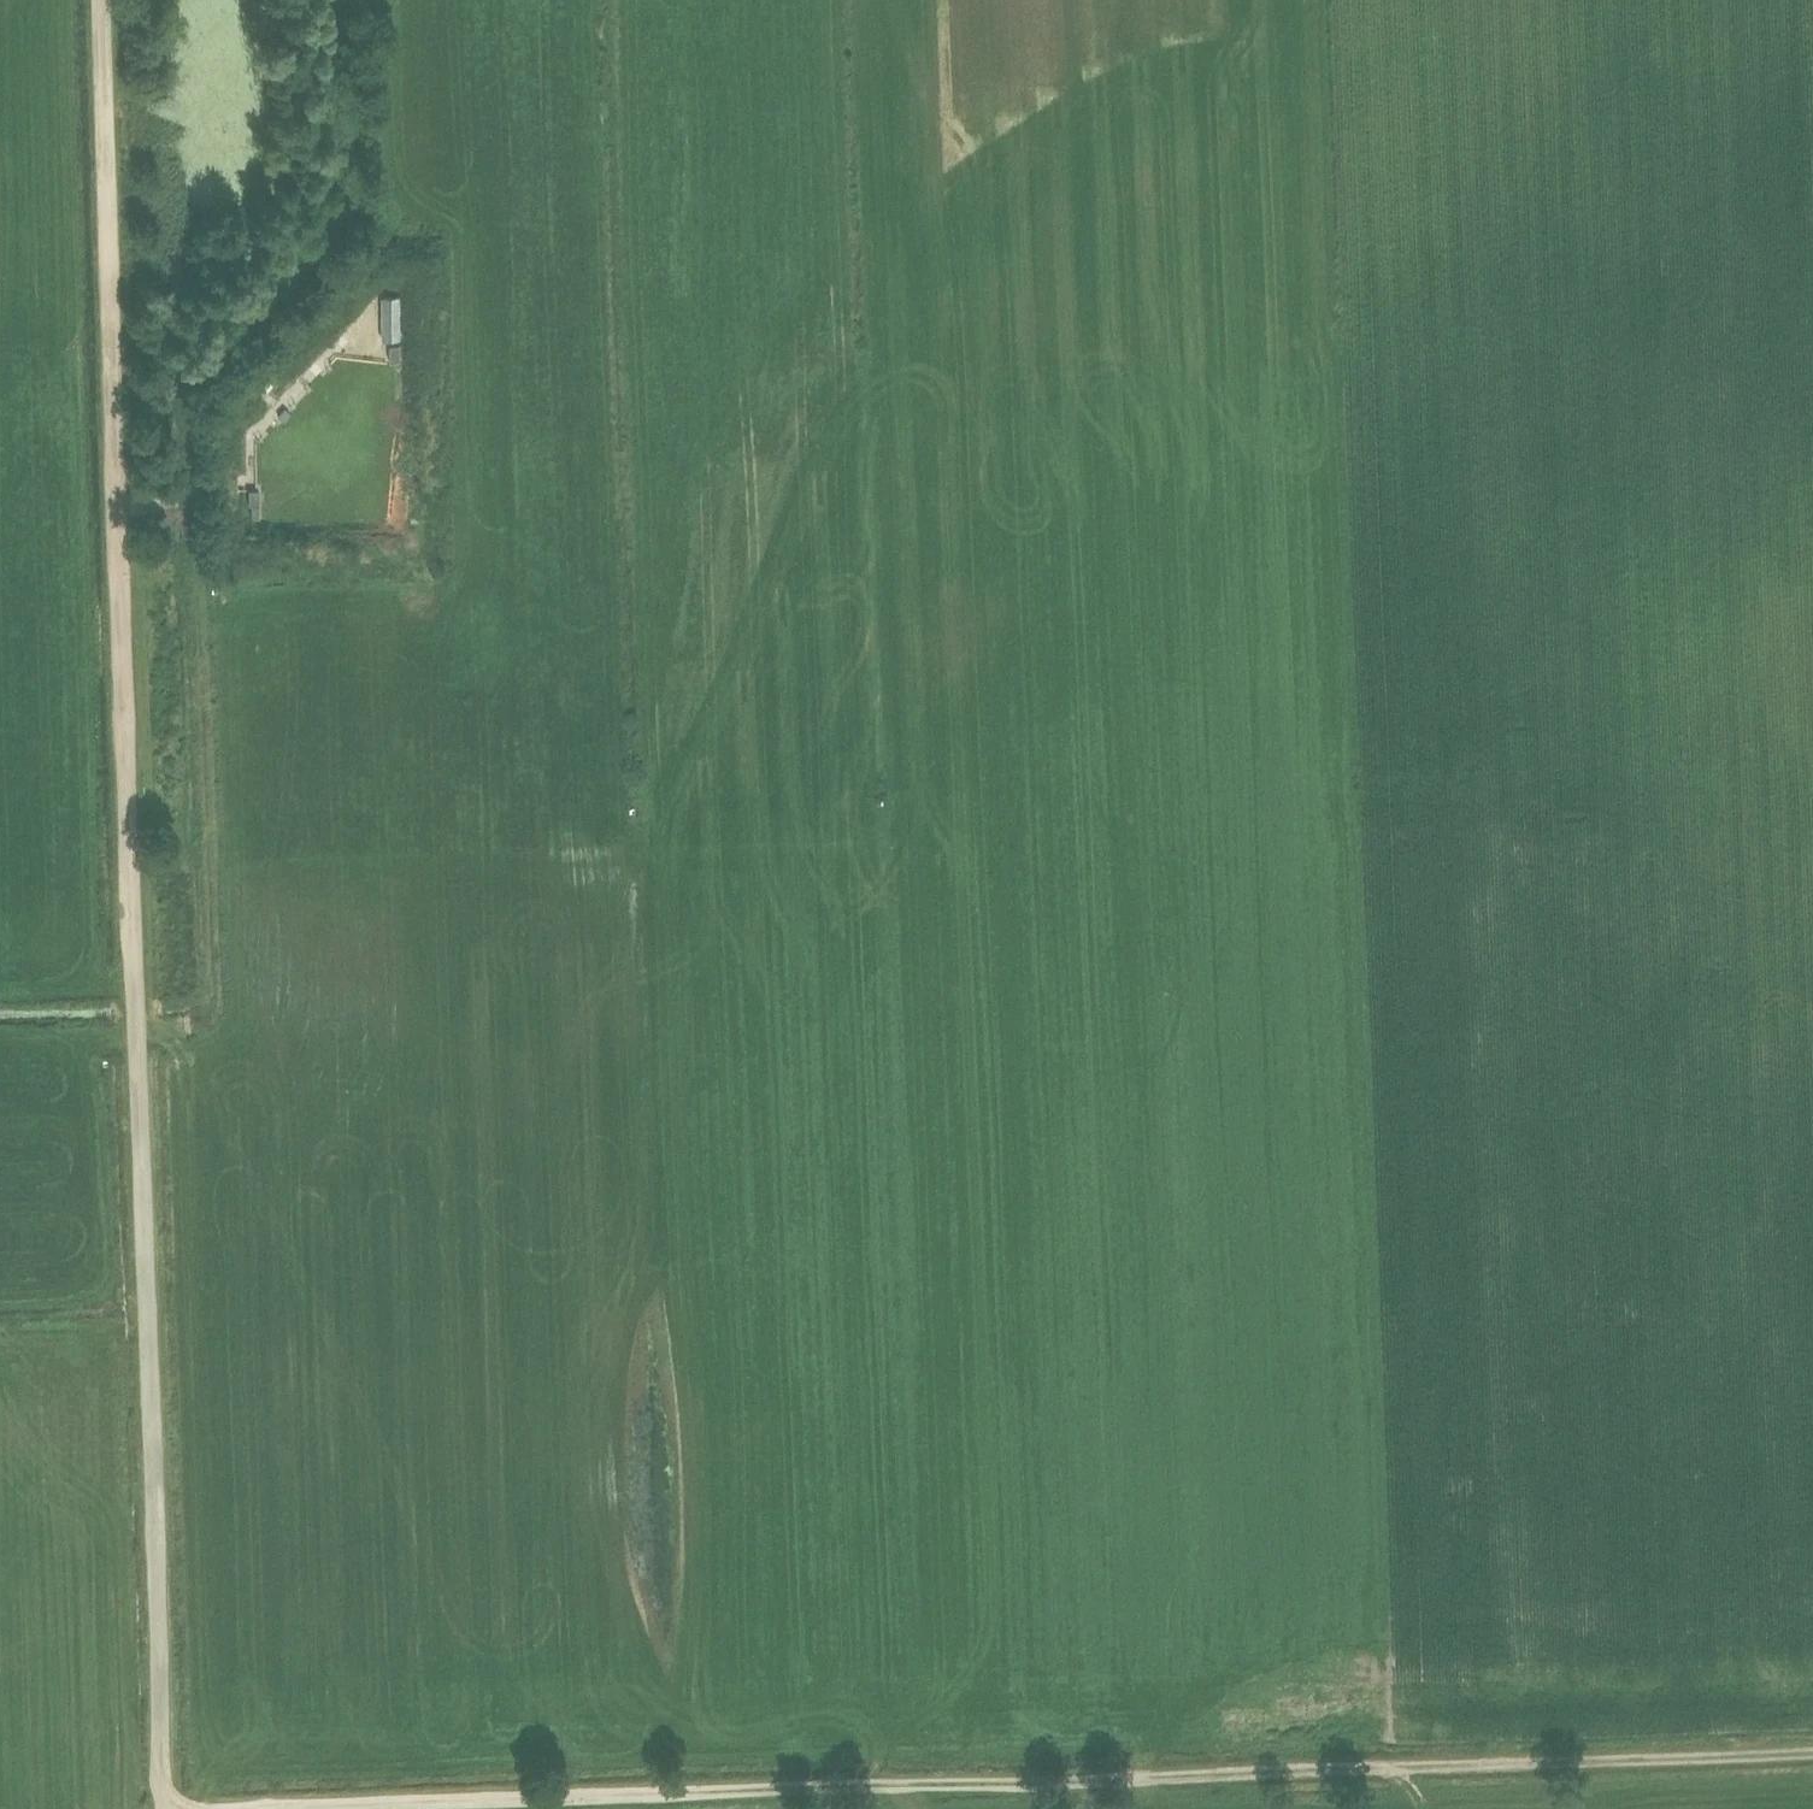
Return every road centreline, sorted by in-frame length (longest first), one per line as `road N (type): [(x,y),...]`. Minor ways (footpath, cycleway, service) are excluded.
road 1 (track): [(169,1808),(102,0)]
road 2 (track): [(1812,1755),(209,1808)]

